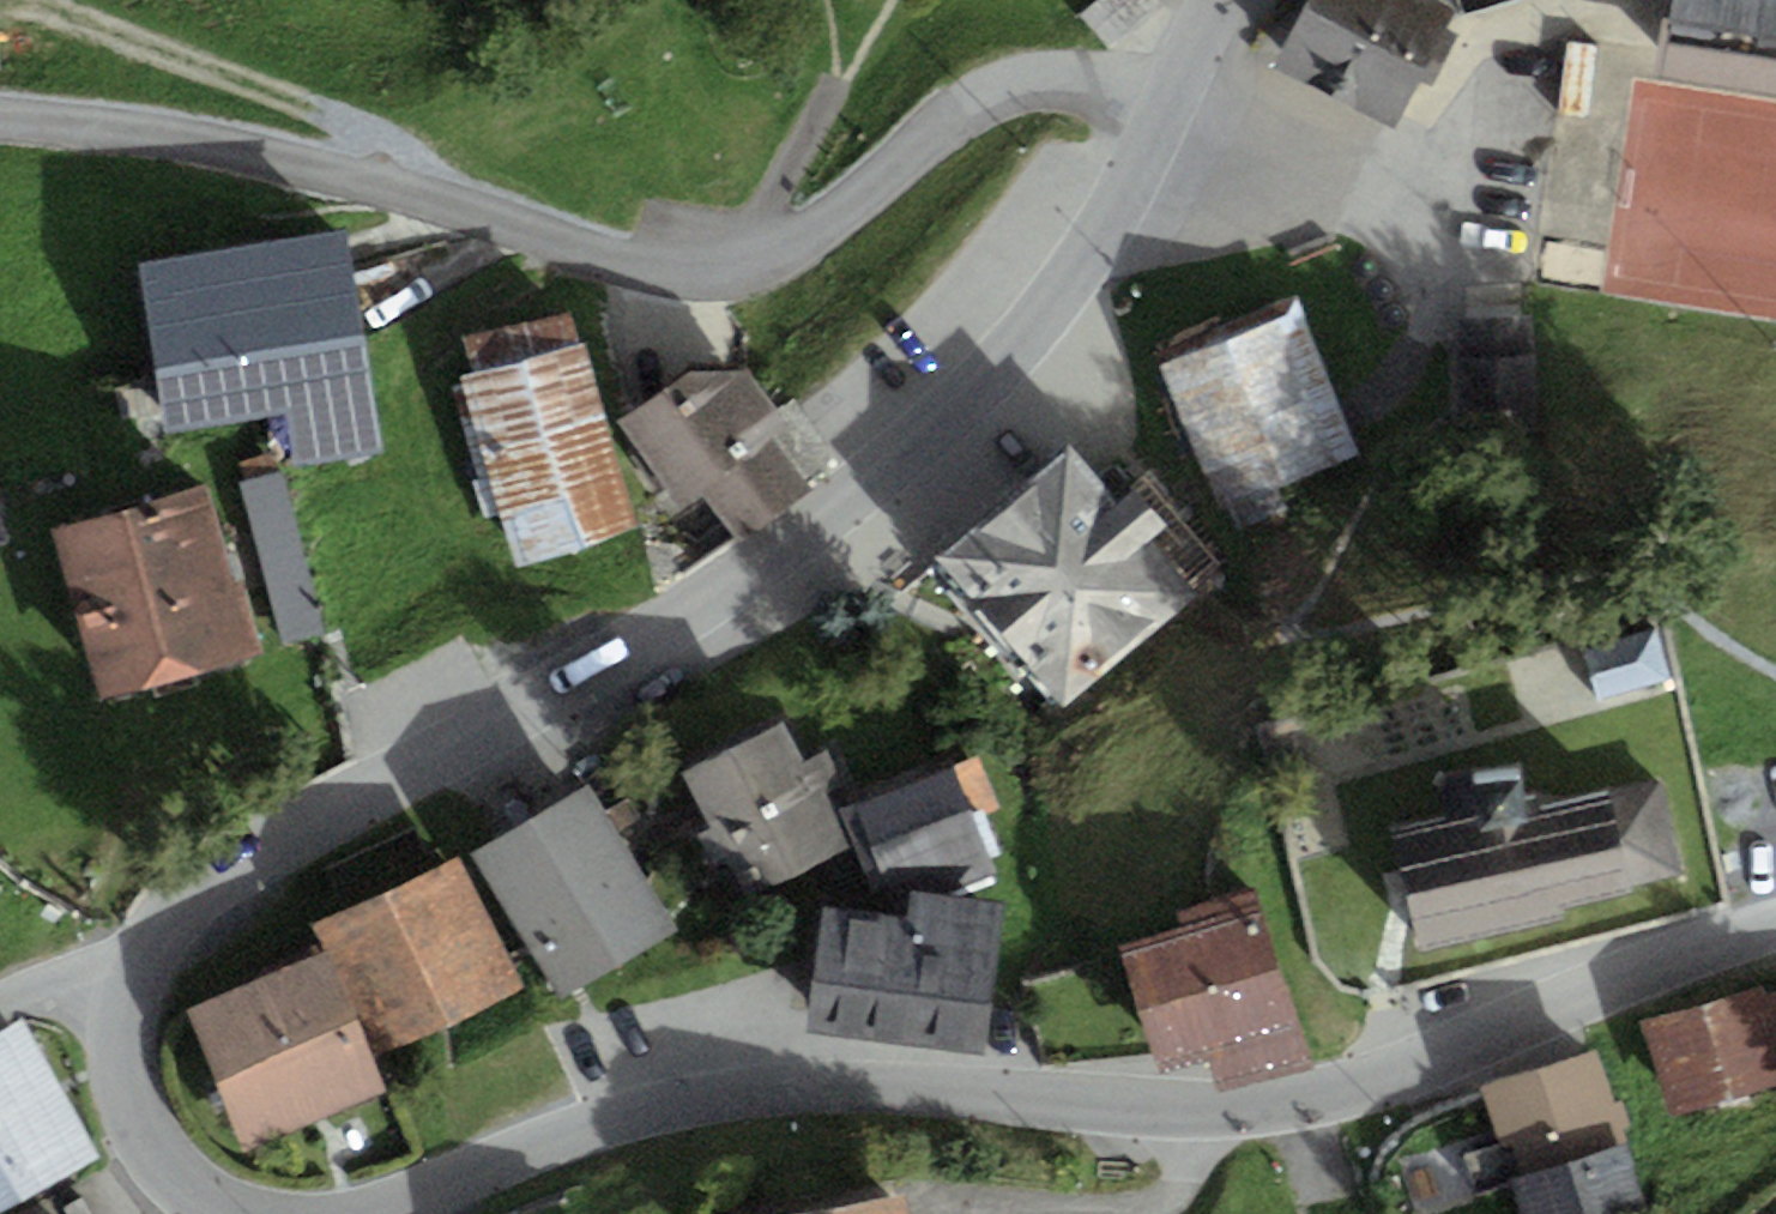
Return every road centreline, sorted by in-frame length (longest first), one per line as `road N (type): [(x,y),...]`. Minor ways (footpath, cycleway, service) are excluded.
road 1 (residential): [(374,1213),(609,1124),(796,1085),(1202,1113),(1314,1098),(1775,923)]
road 2 (residential): [(1174,104),(1096,260),(976,397),(787,547),(502,729),(193,898),(153,930),(126,972)]
road 3 (residential): [(1174,104),(1103,79),(1011,77),(978,95),(830,222),(783,249),(734,264),(675,264),(592,246),(327,168),(123,129),(0,118)]
road 4 (residential): [(126,972),(113,1037),(136,1123),(197,1194),(232,1213)]
road 5 (unclassified): [(0,1014),(58,983),(126,972)]
road 6 (residential): [(1245,0),(1174,104)]

